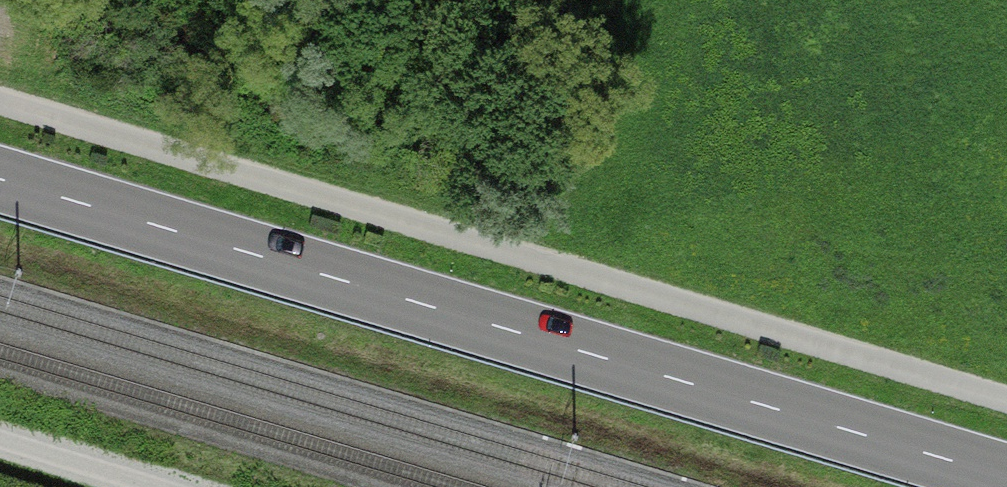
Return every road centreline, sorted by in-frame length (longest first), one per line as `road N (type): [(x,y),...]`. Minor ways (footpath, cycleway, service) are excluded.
road 1 (track): [(0,97),(1006,395)]
road 2 (primary): [(1006,478),(0,181)]
road 3 (track): [(156,486),(0,441)]

